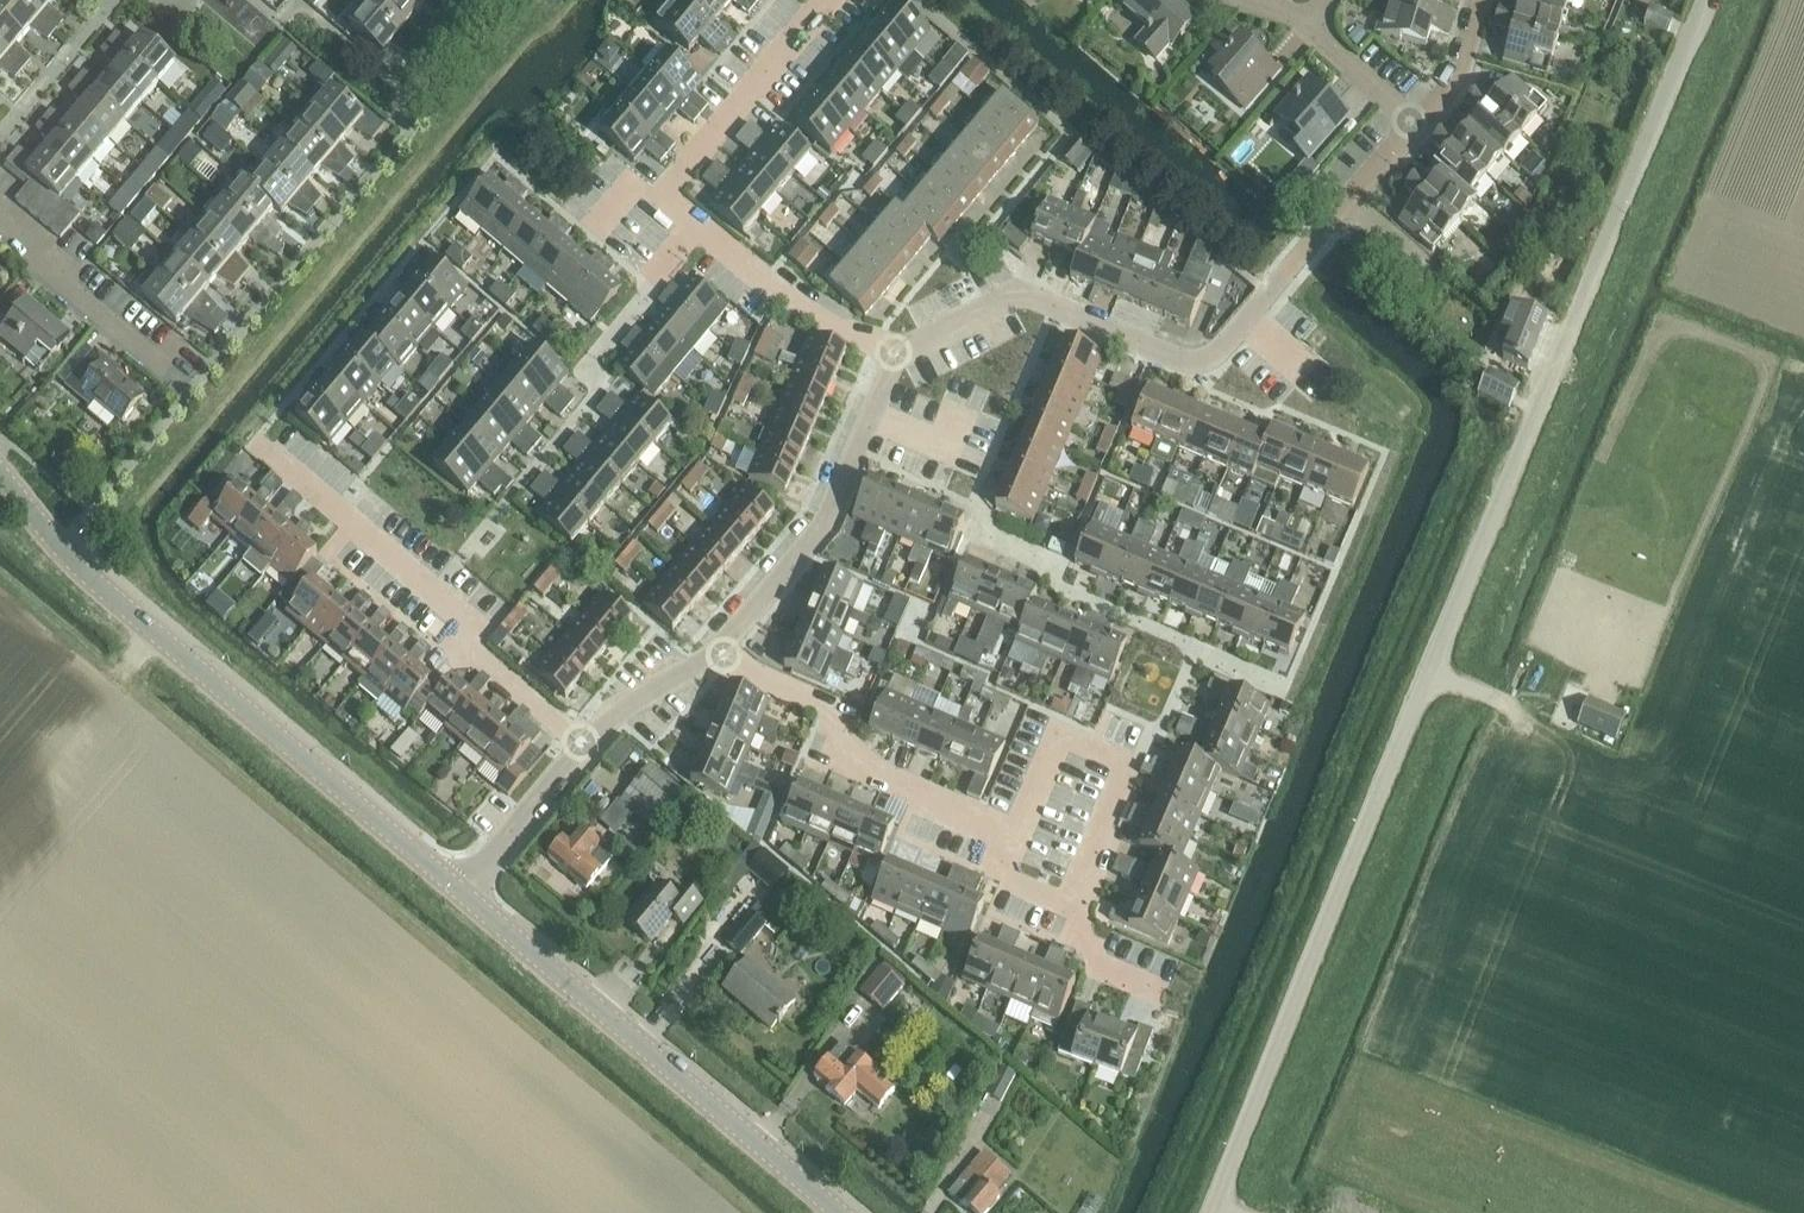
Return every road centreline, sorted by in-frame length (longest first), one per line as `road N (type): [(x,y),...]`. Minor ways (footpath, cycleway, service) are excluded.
road 1 (unclassified): [(1221,1212),(1706,0)]
road 2 (tertiary): [(464,890),(60,550),(0,470)]
road 3 (tertiary): [(847,1212),(464,890)]
road 4 (residential): [(589,744),(375,564),(386,548),(264,440)]
road 5 (residential): [(893,350),(1017,298),(1184,362),(1220,356),(1272,294)]
road 6 (residential): [(712,658),(851,719),(835,754),(1020,835)]
road 7 (residential): [(712,658),(764,605),(829,512),(893,350)]
road 8 (residential): [(1071,907),(1133,766),(1063,736),(1020,835)]
road 9 (residential): [(700,229),(663,200),(834,0)]
road 10 (unclassified): [(198,386),(0,214)]
road 11 (residential): [(893,350),(796,301),(700,229)]
road 12 (residential): [(589,744),(642,698),(712,658)]
road 13 (residential): [(1324,238),(1424,127)]
road 14 (residential): [(1424,127),(1463,86),(1486,0)]
road 15 (residential): [(1424,127),(1319,30)]
road 16 (residential): [(1162,992),(1103,970),(1071,907)]
road 17 (residential): [(1020,835),(1002,877),(1071,907)]
road 18 (residential): [(512,837),(589,744)]

